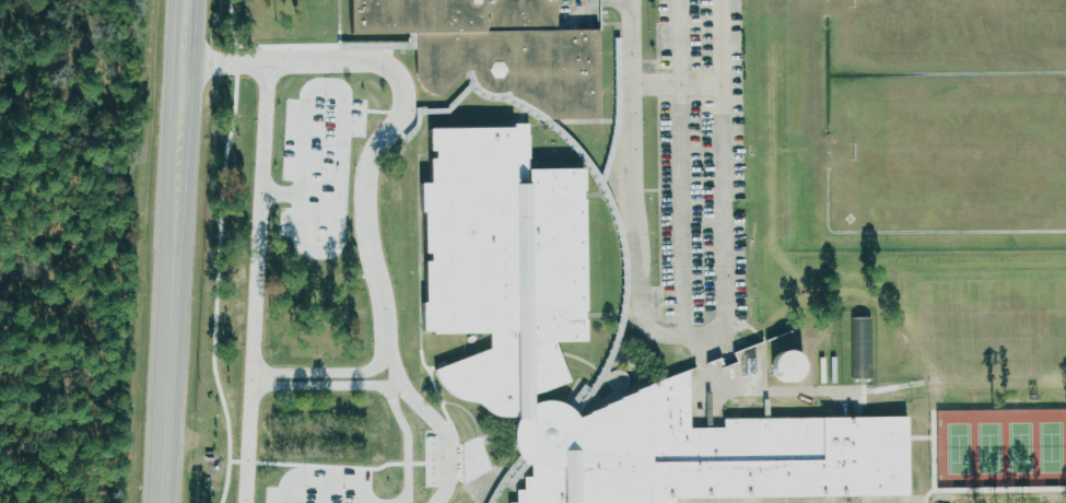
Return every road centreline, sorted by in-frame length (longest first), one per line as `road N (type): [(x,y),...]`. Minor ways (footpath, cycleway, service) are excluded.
road 1 (secondary): [(161,502),(185,59)]

